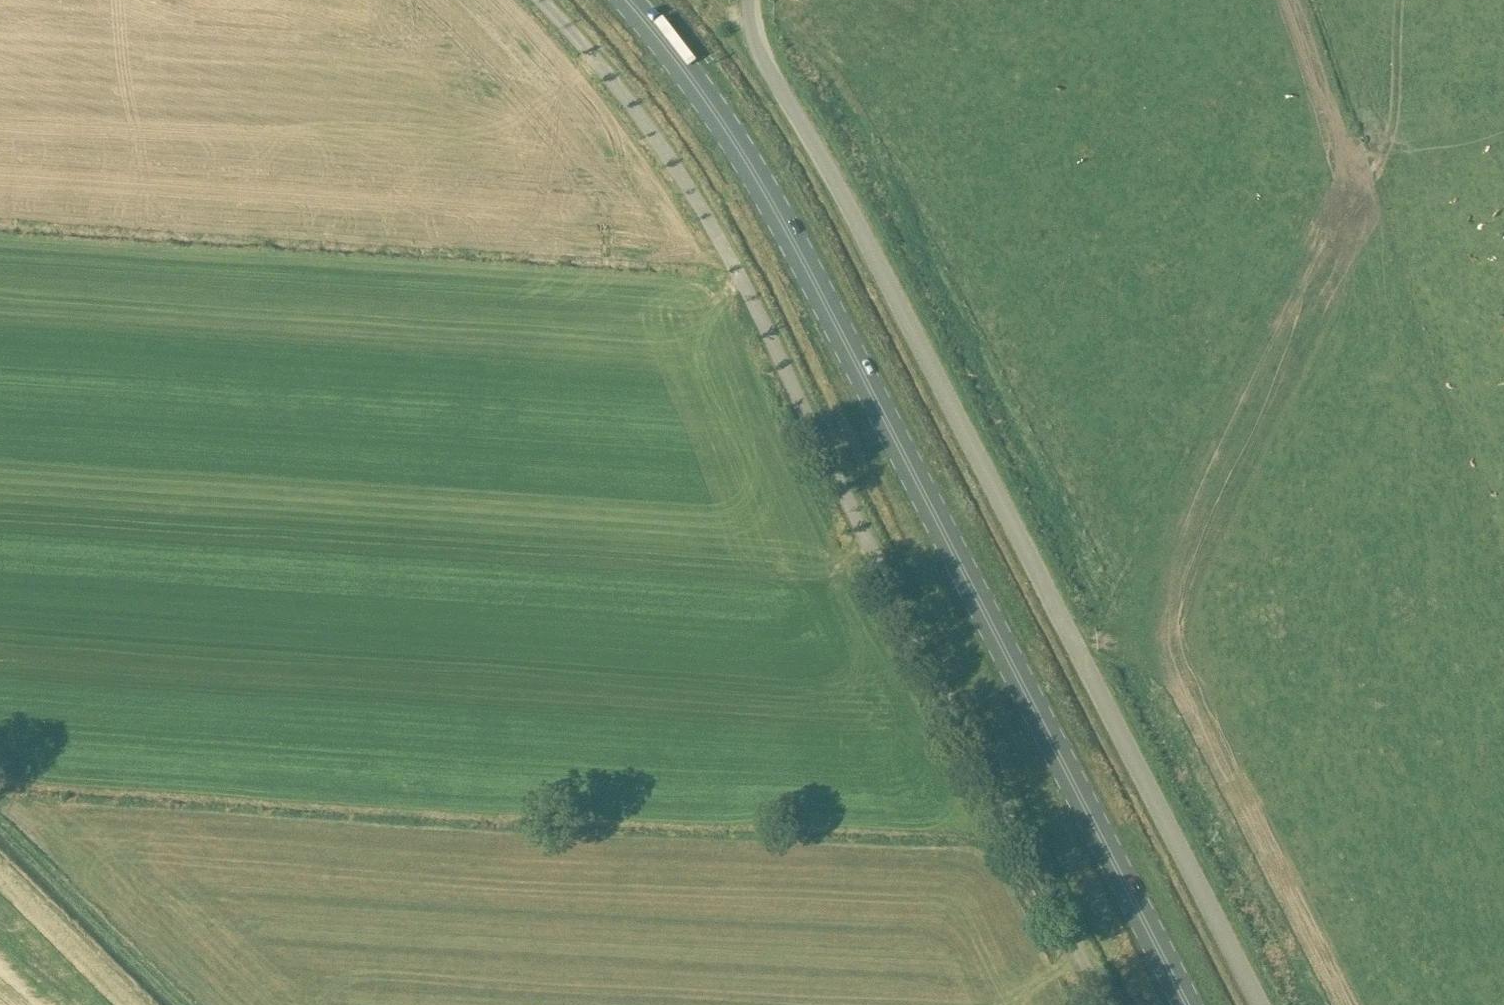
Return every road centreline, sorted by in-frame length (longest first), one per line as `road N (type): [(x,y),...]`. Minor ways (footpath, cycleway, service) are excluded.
road 1 (unclassified): [(1105,1004),(740,278),(641,117),(542,0)]
road 2 (primary): [(626,0),(690,77),(757,178),(1187,1004)]
road 3 (unclassified): [(1266,1004),(827,164),(772,79),(748,0)]

